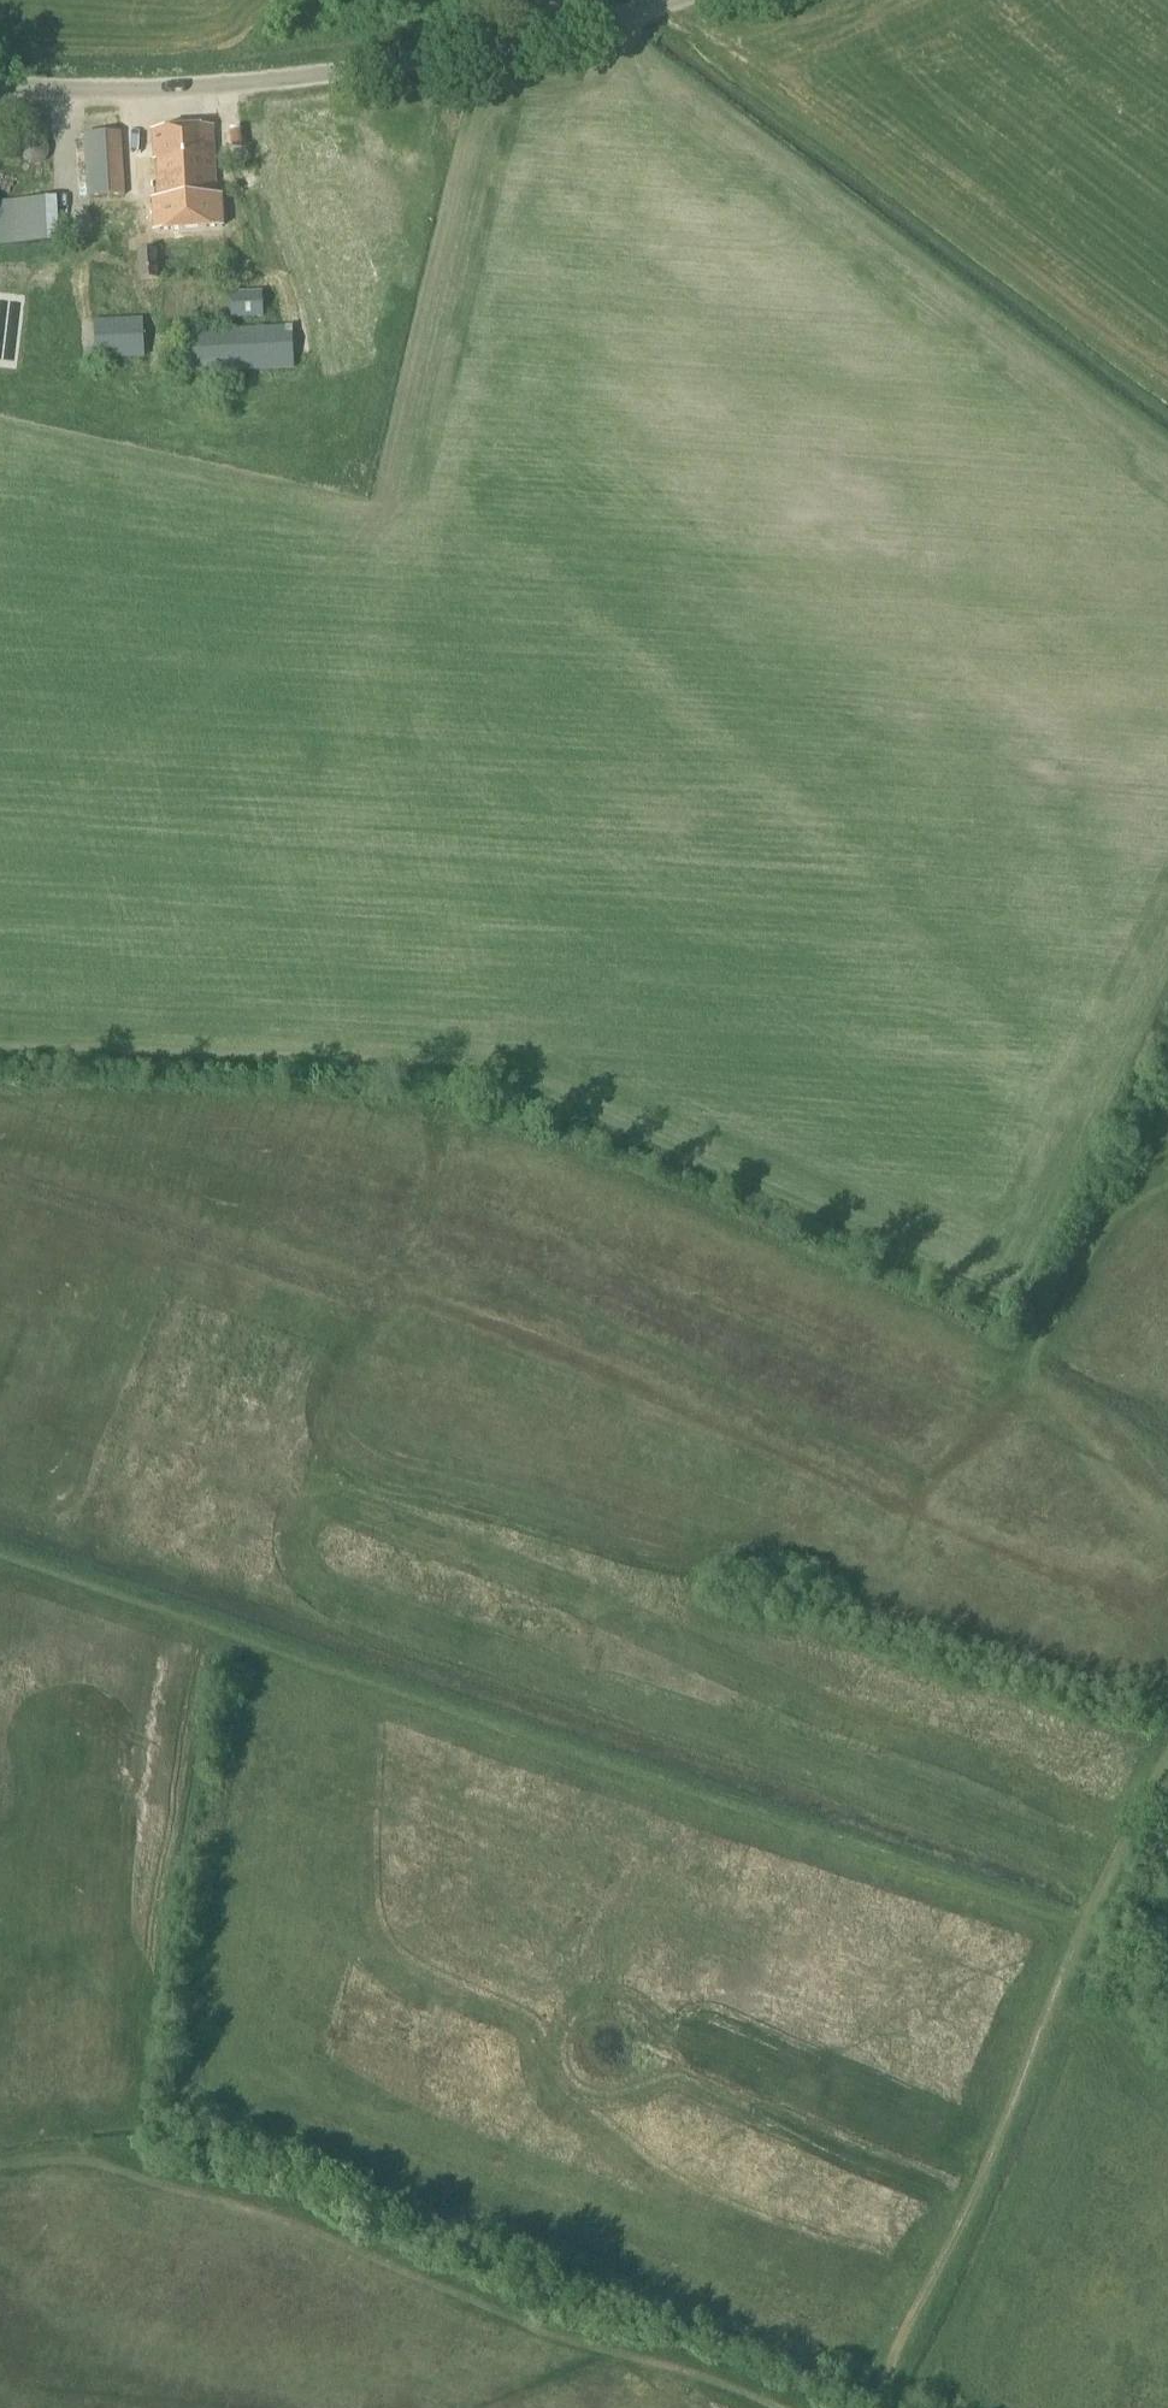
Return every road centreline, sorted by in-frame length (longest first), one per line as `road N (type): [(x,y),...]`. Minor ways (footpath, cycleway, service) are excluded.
road 1 (unclassified): [(0,91),(146,93),(344,80),(677,0)]
road 2 (track): [(1091,1924),(985,2187),(894,2361),(886,2407)]
road 3 (track): [(1167,1762),(1091,1924)]

